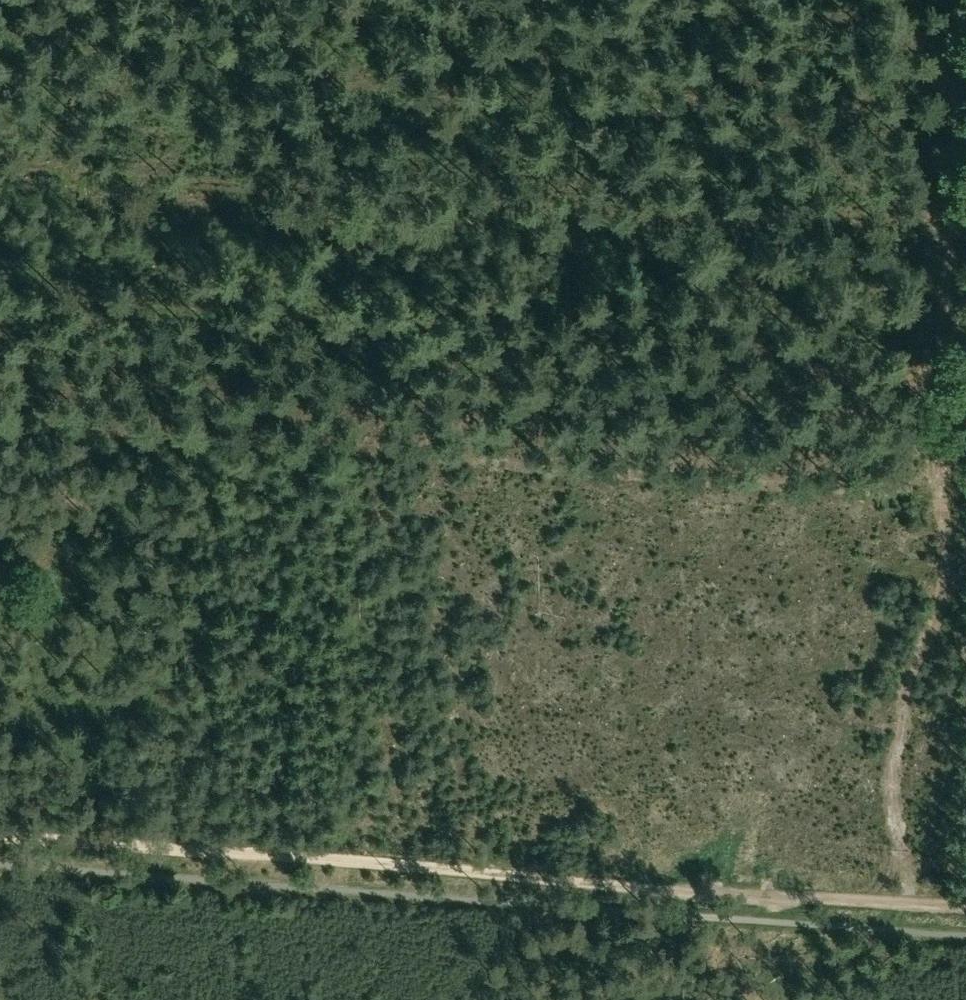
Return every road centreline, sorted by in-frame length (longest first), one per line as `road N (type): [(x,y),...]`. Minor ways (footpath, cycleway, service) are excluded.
road 1 (track): [(0,835),(965,908)]

